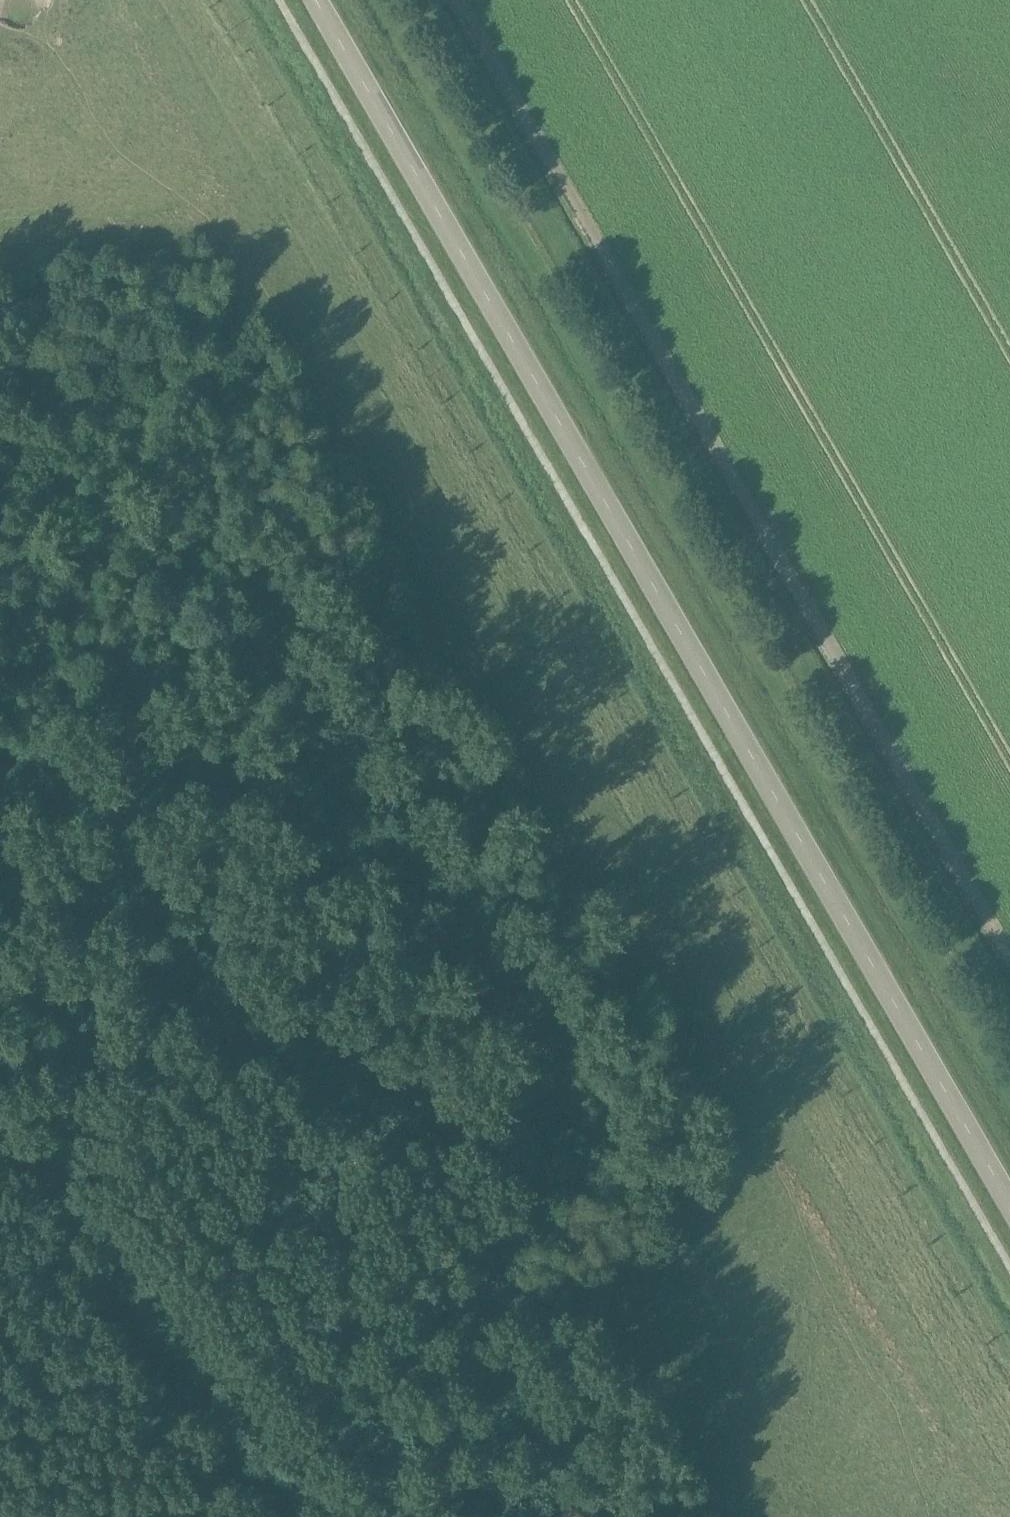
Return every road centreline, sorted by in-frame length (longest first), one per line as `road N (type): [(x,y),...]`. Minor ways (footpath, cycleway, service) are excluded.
road 1 (tertiary): [(310,0),(1009,1209)]

